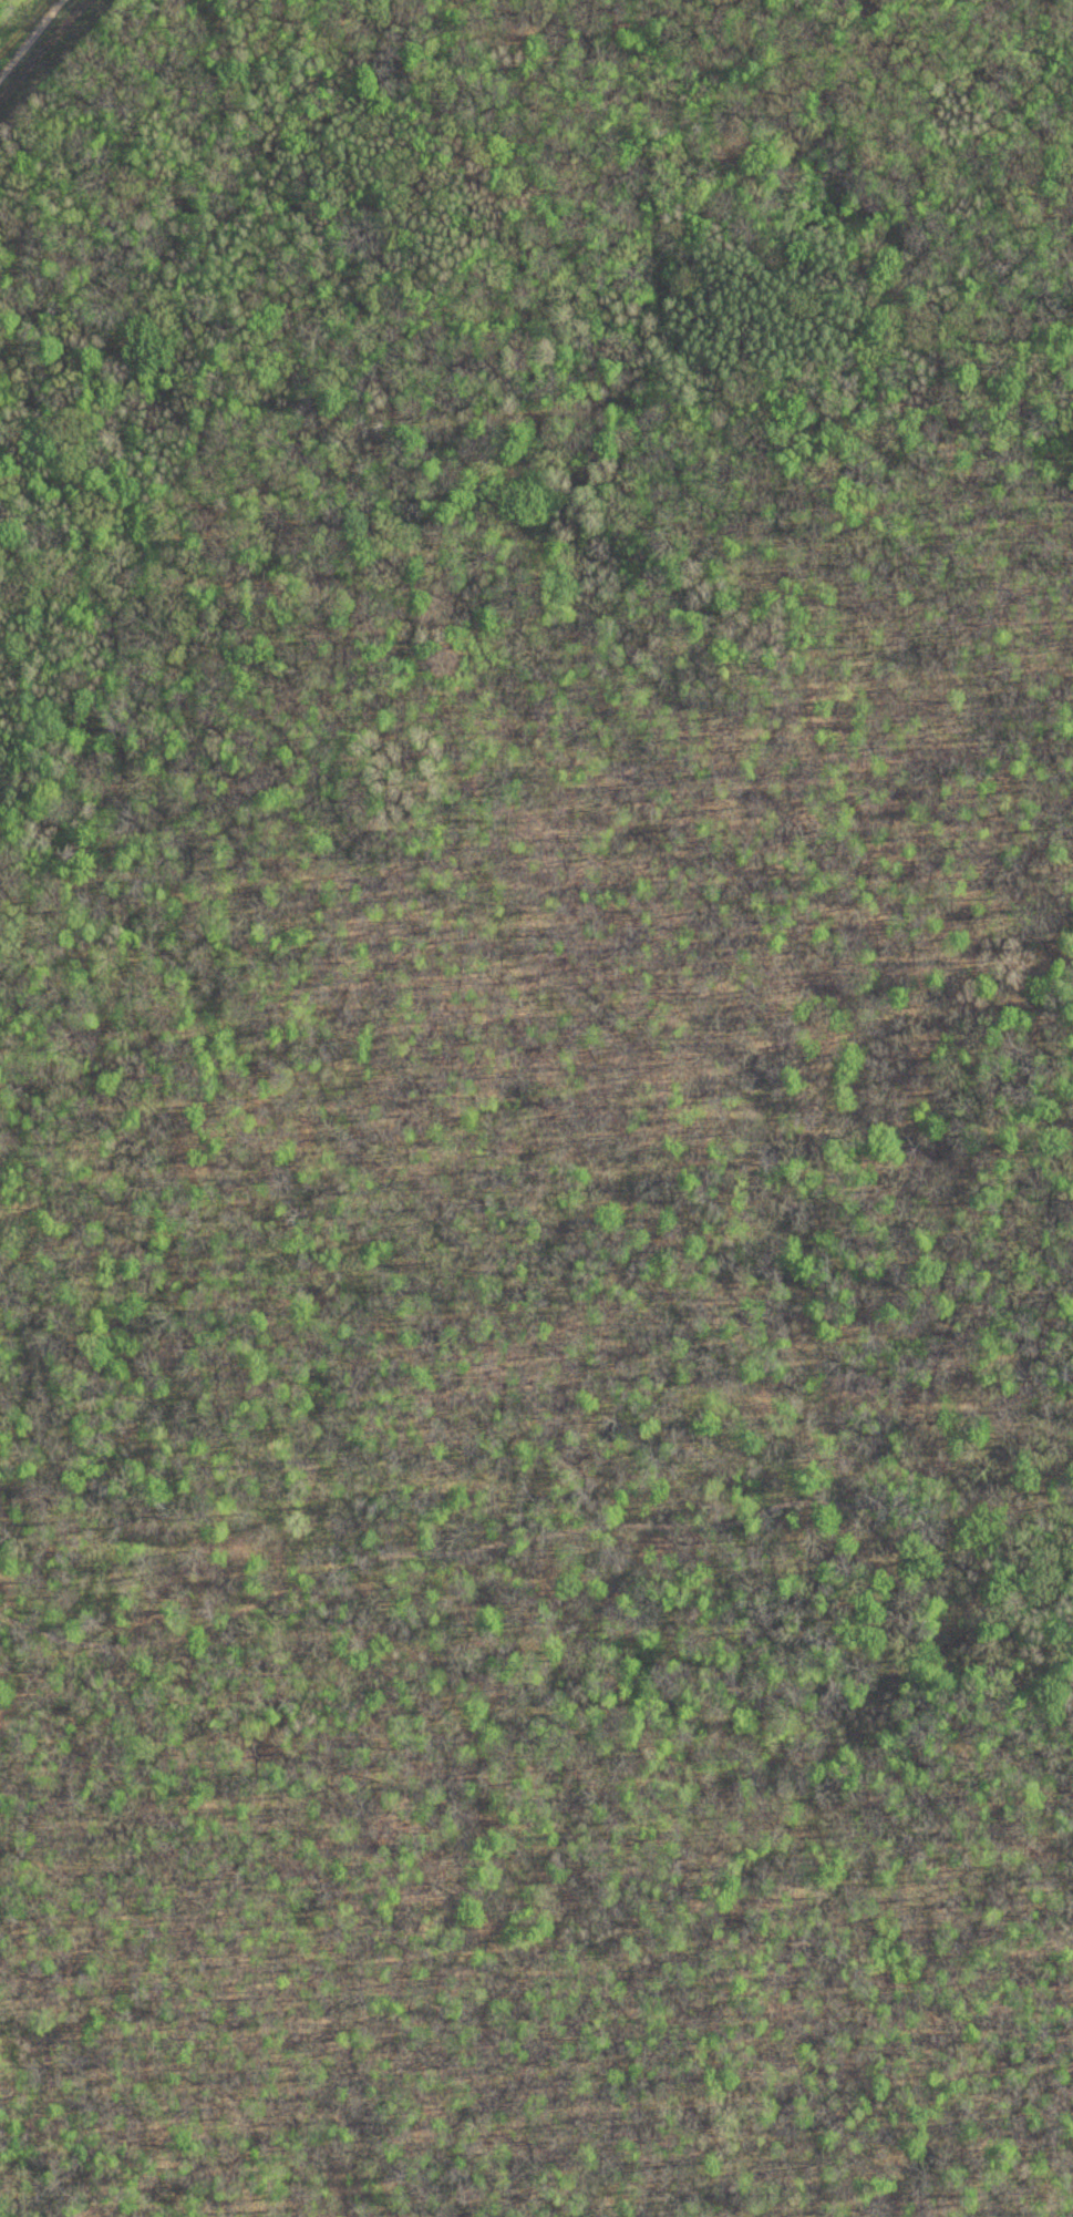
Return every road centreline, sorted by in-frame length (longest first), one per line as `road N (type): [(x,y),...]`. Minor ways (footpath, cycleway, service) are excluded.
road 1 (track): [(988,1520),(794,1505),(703,1527),(606,1526),(391,1549),(173,1636),(104,1640),(0,1607)]

